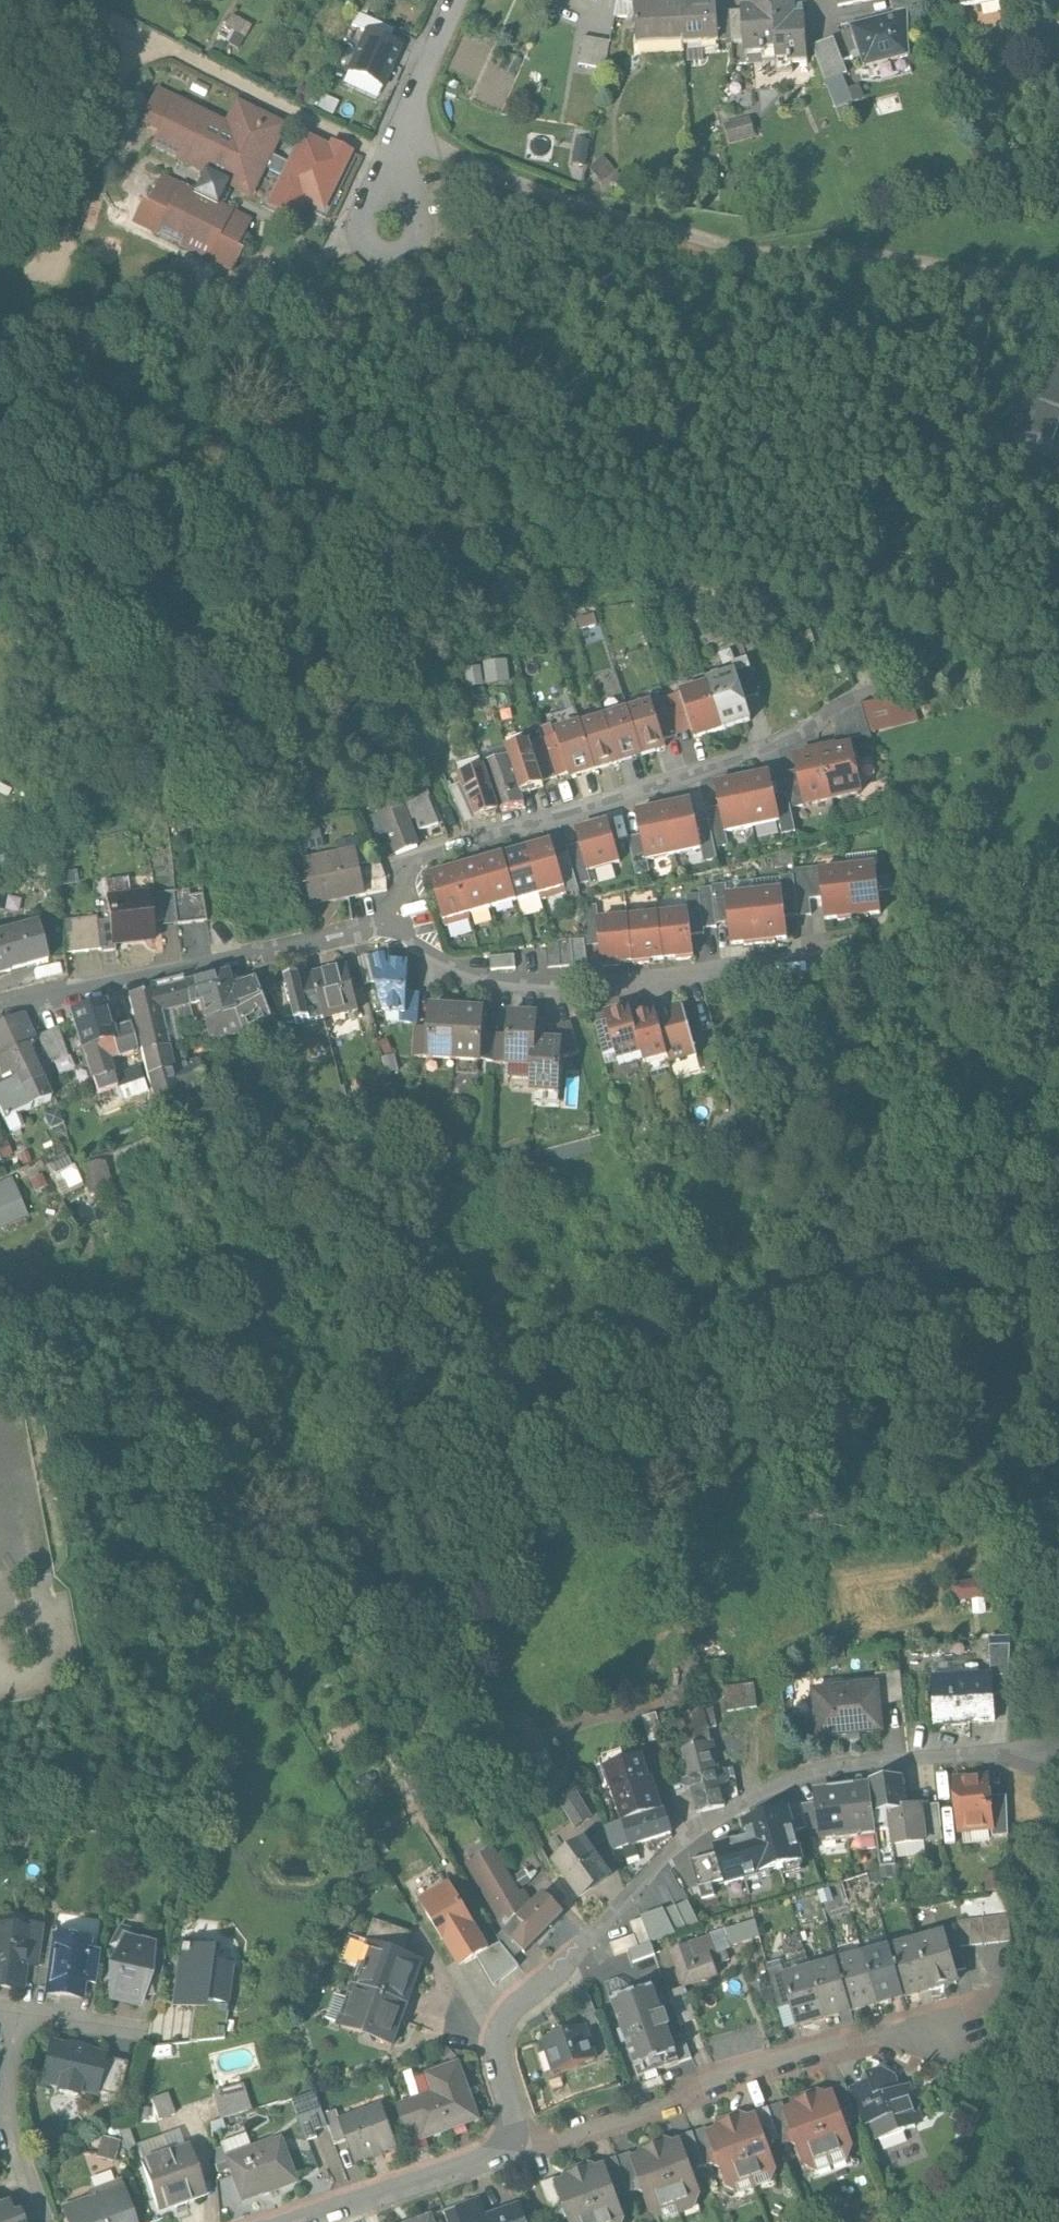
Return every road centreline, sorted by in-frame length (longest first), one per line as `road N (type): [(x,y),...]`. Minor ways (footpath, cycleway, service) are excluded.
road 1 (residential): [(519,2138),(492,2025),(506,1998),(584,1933),(665,1836),(716,1800),(803,1760),(897,1743),(1045,1734)]
road 2 (residential): [(392,907),(397,875),(436,839),(779,723),(853,678)]
road 3 (residential): [(392,907),(414,933),(448,953),(501,968),(697,967),(823,941)]
road 4 (residential): [(519,2138),(791,2044),(881,2018),(941,2018)]
road 5 (residential): [(0,1003),(392,907)]
road 6 (residential): [(275,2221),(519,2138)]
road 7 (residential): [(47,2221),(11,2118),(22,2008)]
road 8 (unclassified): [(401,145),(365,195),(369,220),(390,235),(412,231),(422,212),(420,185)]
road 9 (unclassified): [(455,0),(401,145)]

